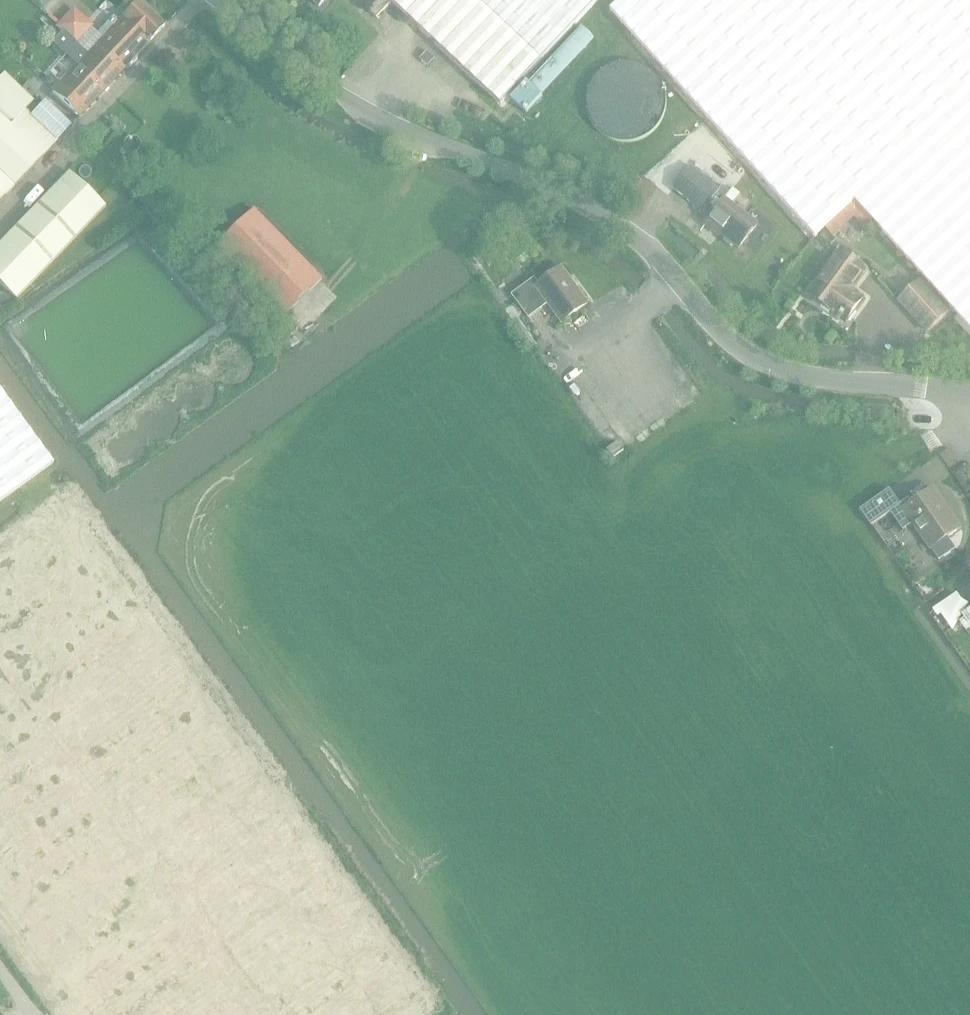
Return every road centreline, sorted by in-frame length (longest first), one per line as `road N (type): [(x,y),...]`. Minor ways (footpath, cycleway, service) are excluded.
road 1 (tertiary): [(969,395),(757,360),(699,314),(636,235),(509,166),(350,101),(221,0)]

